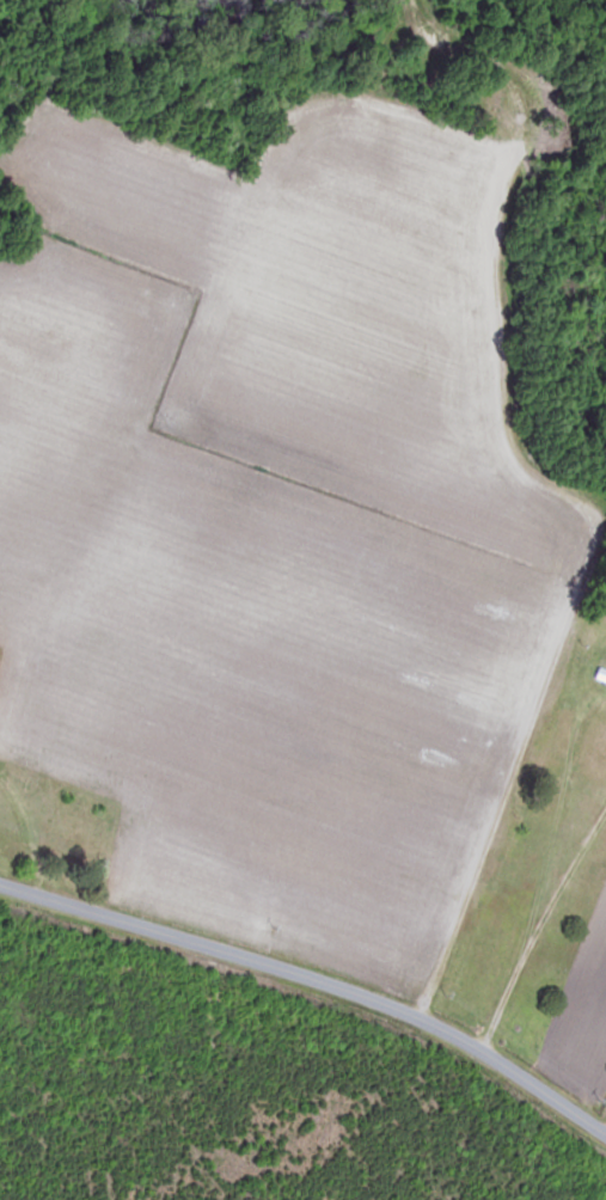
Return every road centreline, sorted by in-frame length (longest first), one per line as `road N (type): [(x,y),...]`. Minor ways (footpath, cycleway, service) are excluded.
road 1 (residential): [(605,1141),(416,1020),(0,889)]

